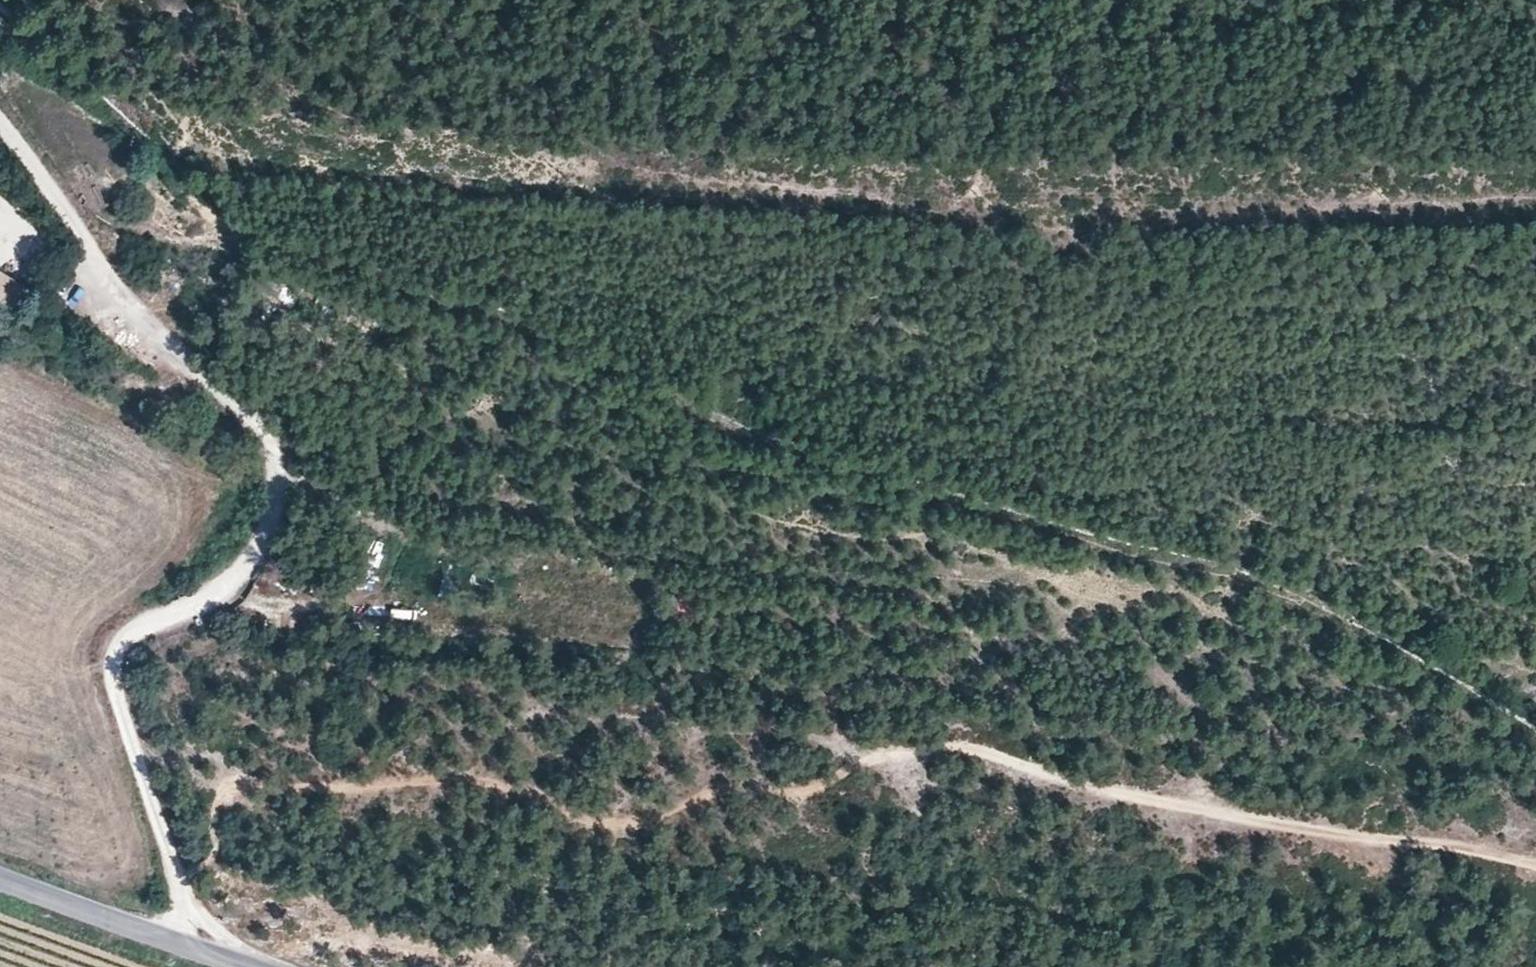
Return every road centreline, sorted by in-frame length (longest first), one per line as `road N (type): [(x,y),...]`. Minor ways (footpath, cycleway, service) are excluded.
road 1 (track): [(862,762),(964,745),(1030,771),(1238,817),(1441,845),(1535,867)]
road 2 (tertiary): [(0,886),(232,966)]

